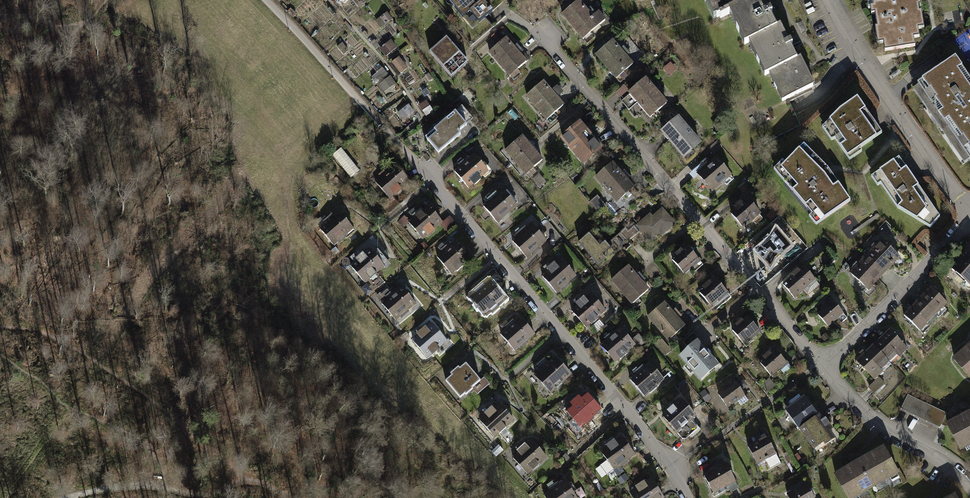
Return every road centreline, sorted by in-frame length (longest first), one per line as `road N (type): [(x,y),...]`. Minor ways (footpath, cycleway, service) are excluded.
road 1 (residential): [(687,497),(569,343),(395,142)]
road 2 (residential): [(823,365),(534,31)]
road 3 (residential): [(969,210),(895,109),(829,0)]
road 4 (residential): [(969,216),(902,294),(823,365)]
road 5 (track): [(395,142),(263,0)]
road 6 (residential): [(969,486),(881,427),(823,365)]

